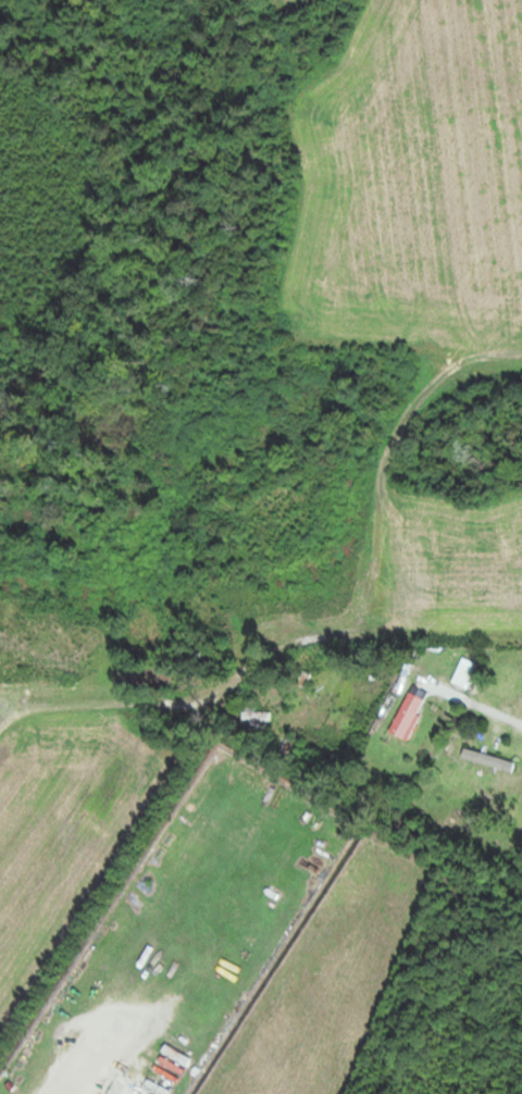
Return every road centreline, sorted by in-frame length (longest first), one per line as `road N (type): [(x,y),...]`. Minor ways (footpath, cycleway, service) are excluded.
road 1 (residential): [(0,725),(14,705),(139,699),(222,683),(241,667)]

